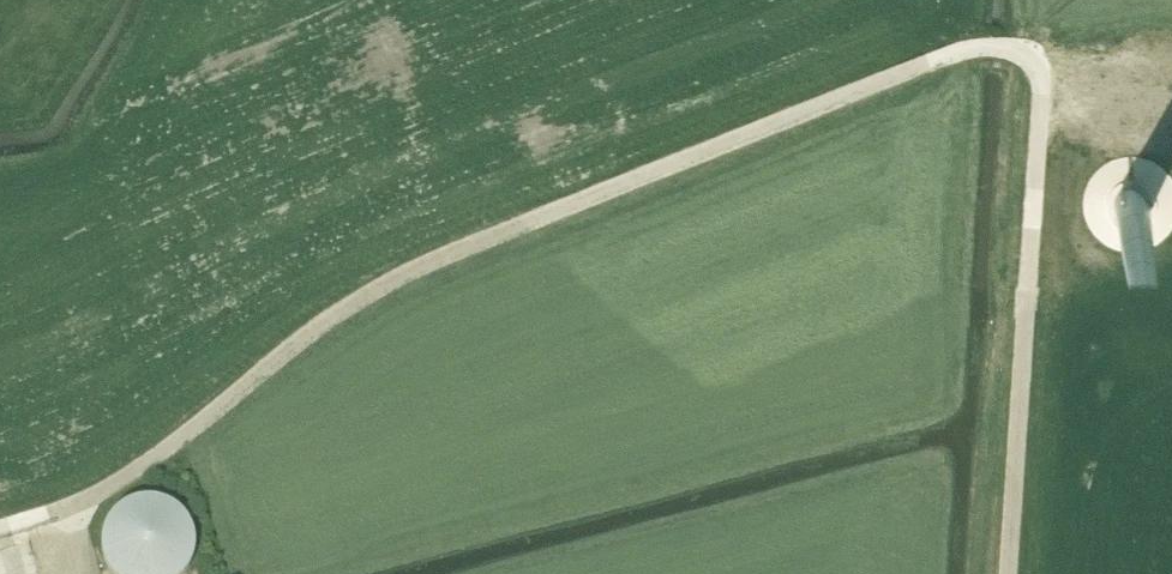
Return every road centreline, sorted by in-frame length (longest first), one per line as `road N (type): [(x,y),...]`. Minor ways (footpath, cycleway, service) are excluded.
road 1 (track): [(75,512),(405,270),(1103,0)]
road 2 (track): [(1047,0),(1007,573)]

